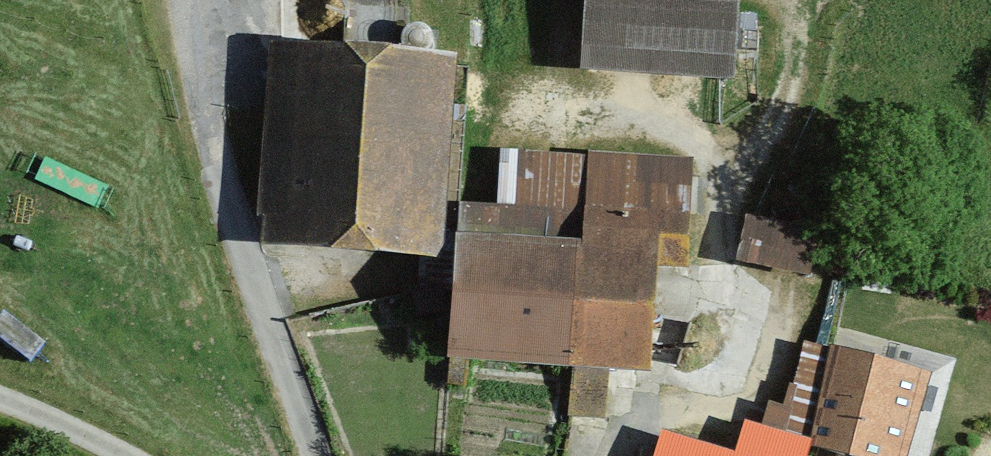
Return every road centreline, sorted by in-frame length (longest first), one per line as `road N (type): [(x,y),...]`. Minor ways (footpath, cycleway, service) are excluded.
road 1 (track): [(178,0),(237,269),(310,455)]
road 2 (track): [(0,400),(118,455)]

